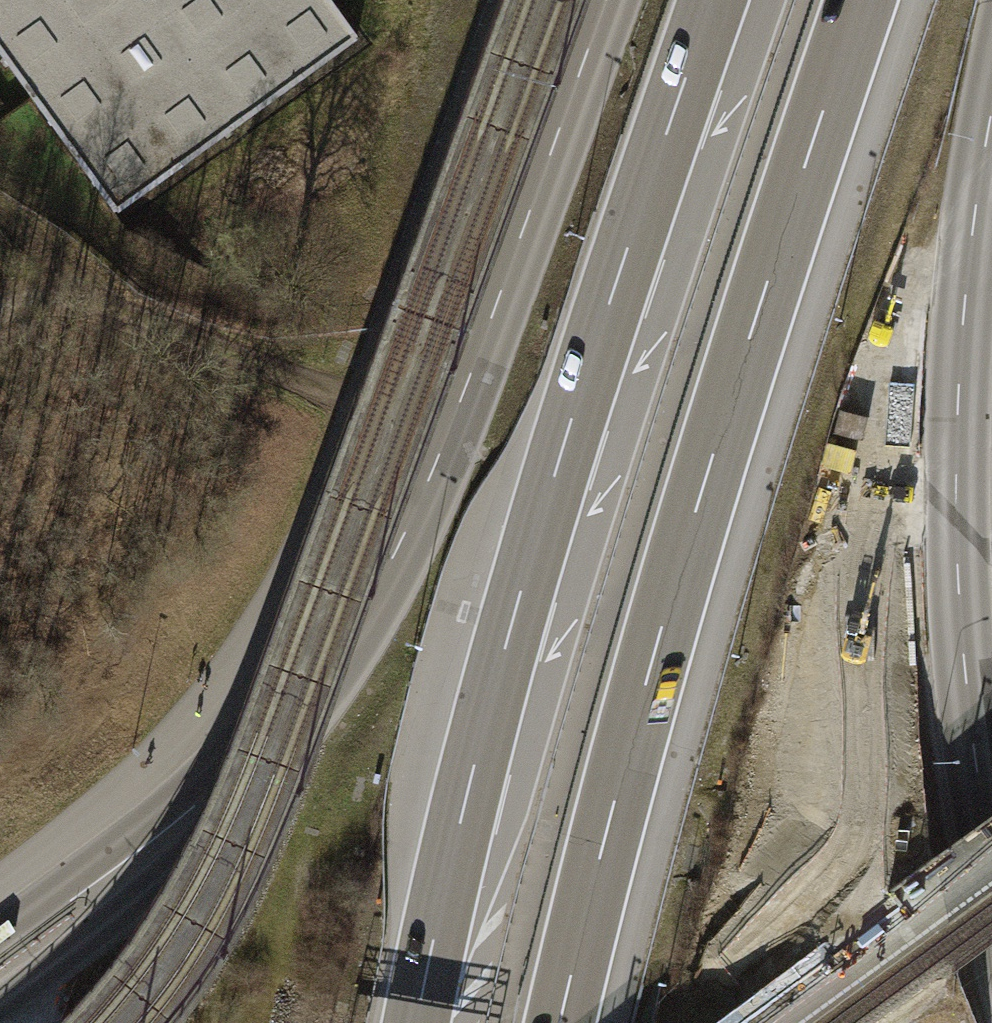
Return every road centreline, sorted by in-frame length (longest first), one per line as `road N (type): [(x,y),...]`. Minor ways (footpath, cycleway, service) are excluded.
road 1 (motorway): [(714,0),(562,445),(463,804),(414,1022)]
road 2 (motorway): [(563,1022),(656,658),(861,0)]
road 3 (secondary): [(167,822),(249,761),(350,634),(460,427),(614,0)]
road 4 (secondary): [(991,855),(969,690),(956,494),(965,302),(991,110)]
road 5 (track): [(0,297),(26,288),(56,291),(460,427)]
road 6 (secondary): [(0,1007),(118,921),(167,822)]
road 7 (secondary): [(167,822),(120,844),(0,929)]

